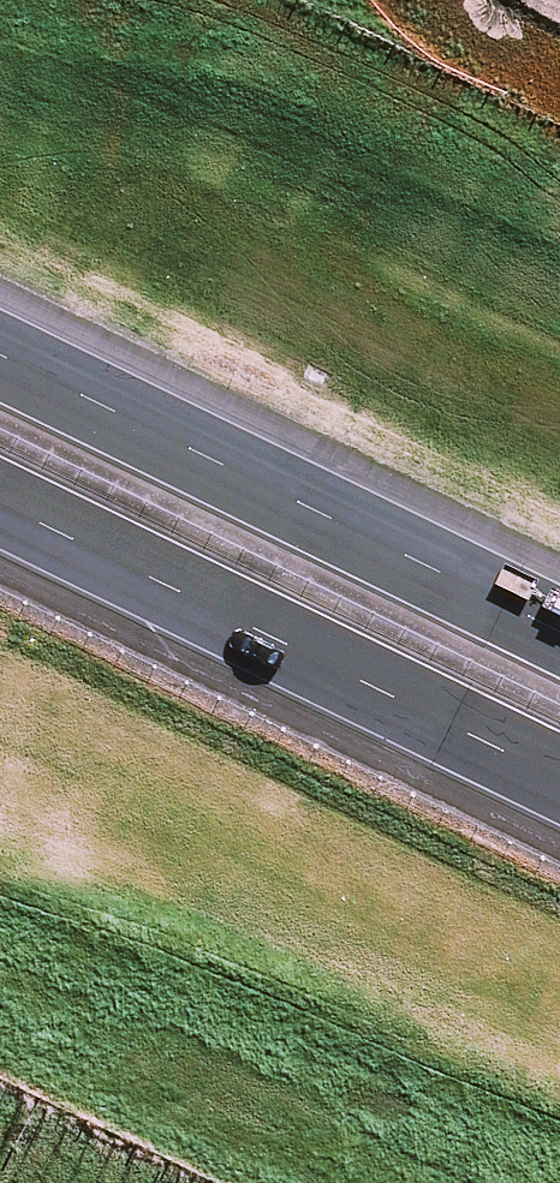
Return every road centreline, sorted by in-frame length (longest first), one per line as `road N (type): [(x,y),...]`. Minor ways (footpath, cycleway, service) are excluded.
road 1 (motorway): [(0,365),(559,642)]
road 2 (motorway): [(559,763),(0,487)]

